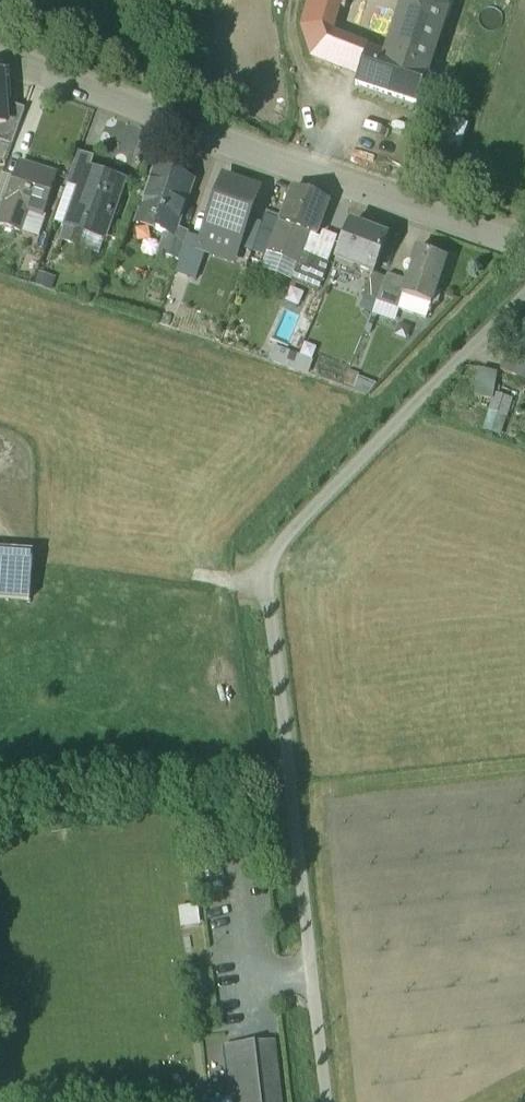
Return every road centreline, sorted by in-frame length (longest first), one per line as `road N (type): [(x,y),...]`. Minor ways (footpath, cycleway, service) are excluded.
road 1 (residential): [(0,49),(524,240)]

